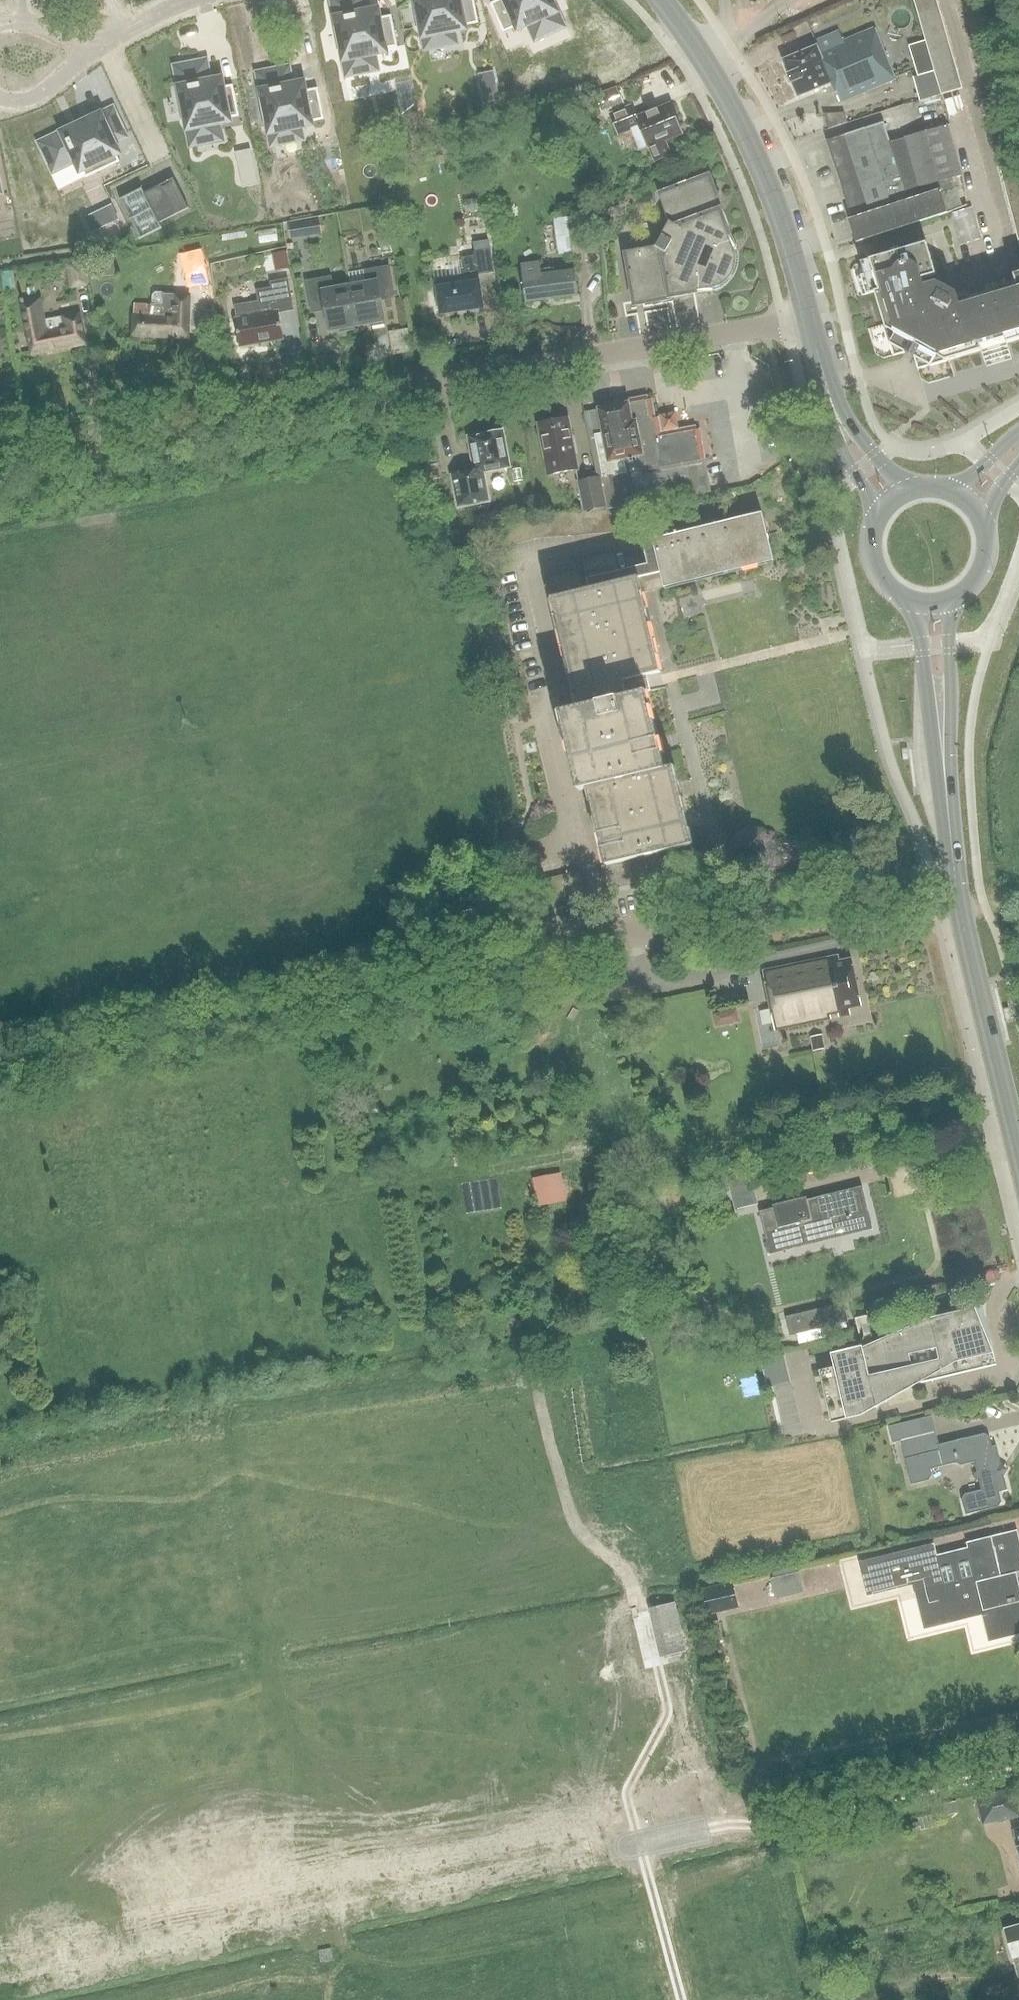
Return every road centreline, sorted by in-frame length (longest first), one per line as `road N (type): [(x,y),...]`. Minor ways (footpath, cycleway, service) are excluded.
road 1 (unclassified): [(0,455),(369,385),(810,319)]
road 2 (track): [(774,1829),(694,1812),(126,1925)]
road 3 (track): [(0,1064),(554,955)]
road 4 (track): [(1018,1771),(774,1829),(769,1855),(799,1984)]
road 5 (track): [(554,955),(953,878)]
road 6 (secondary): [(953,878),(1018,1156)]
road 7 (secondary): [(810,319),(764,176),(713,76)]
road 8 (secondary): [(906,600),(921,644),(934,751),(948,783)]
road 9 (secondary): [(948,783),(954,599)]
road 10 (secondary): [(826,379),(838,445),(874,523)]
road 11 (secondary): [(914,488),(879,460),(826,379)]
road 12 (residential): [(96,40),(159,164)]

